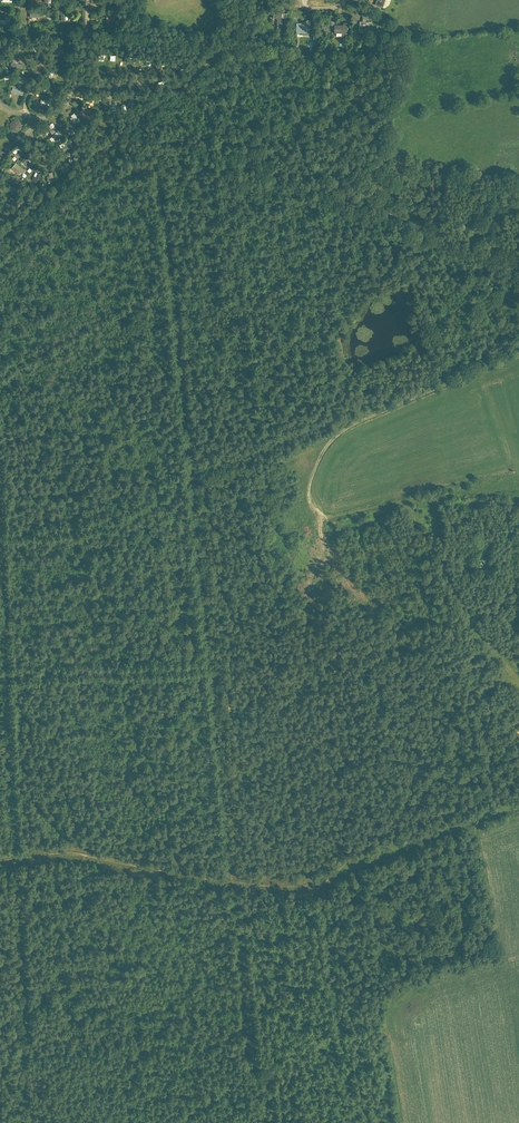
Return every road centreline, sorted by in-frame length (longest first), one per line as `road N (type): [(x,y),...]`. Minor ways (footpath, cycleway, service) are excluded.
road 1 (track): [(518,355),(341,432),(326,447),(308,497),(327,518),(374,512),(413,527),(439,554),(479,633),(518,682)]
road 2 (track): [(123,136),(0,236)]

